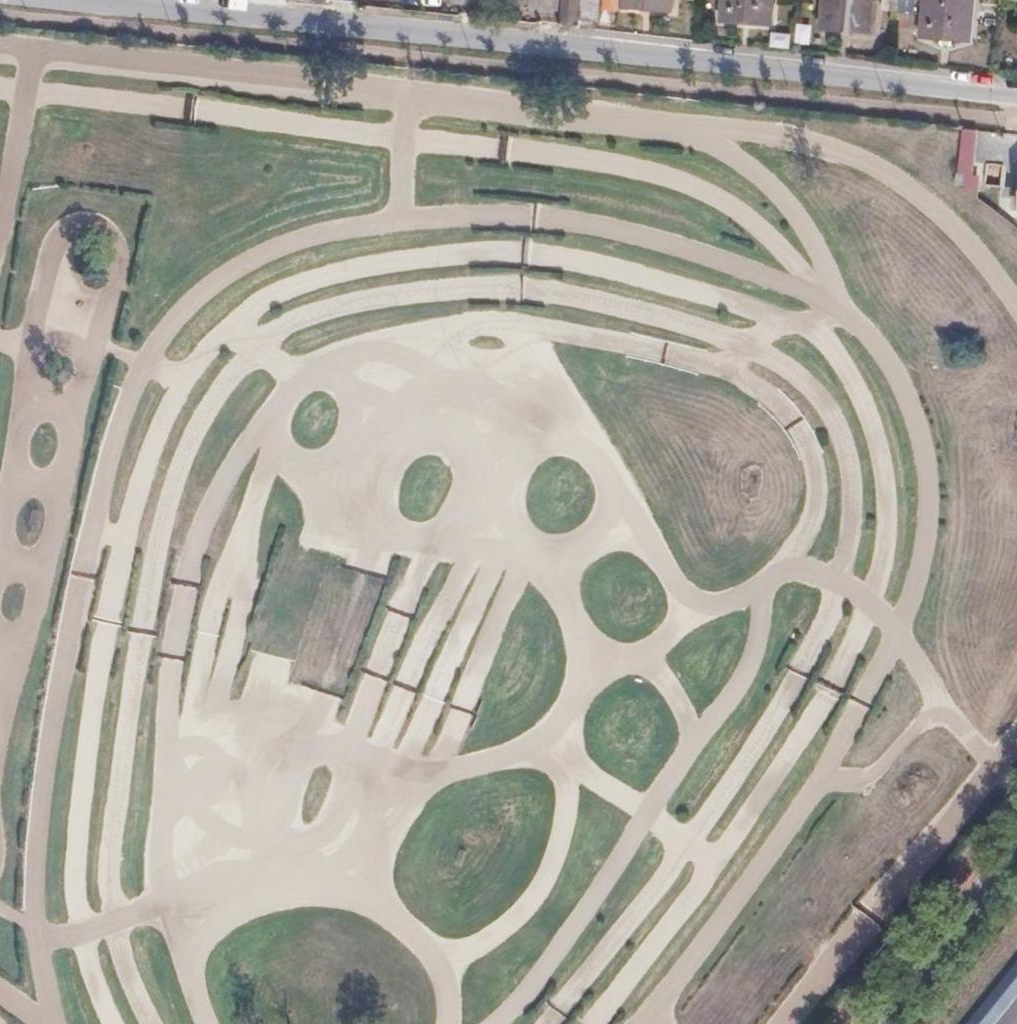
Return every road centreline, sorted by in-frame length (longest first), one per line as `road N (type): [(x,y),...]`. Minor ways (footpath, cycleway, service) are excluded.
road 1 (residential): [(1016,96),(92,0)]
road 2 (residential): [(875,1023),(1016,852)]

